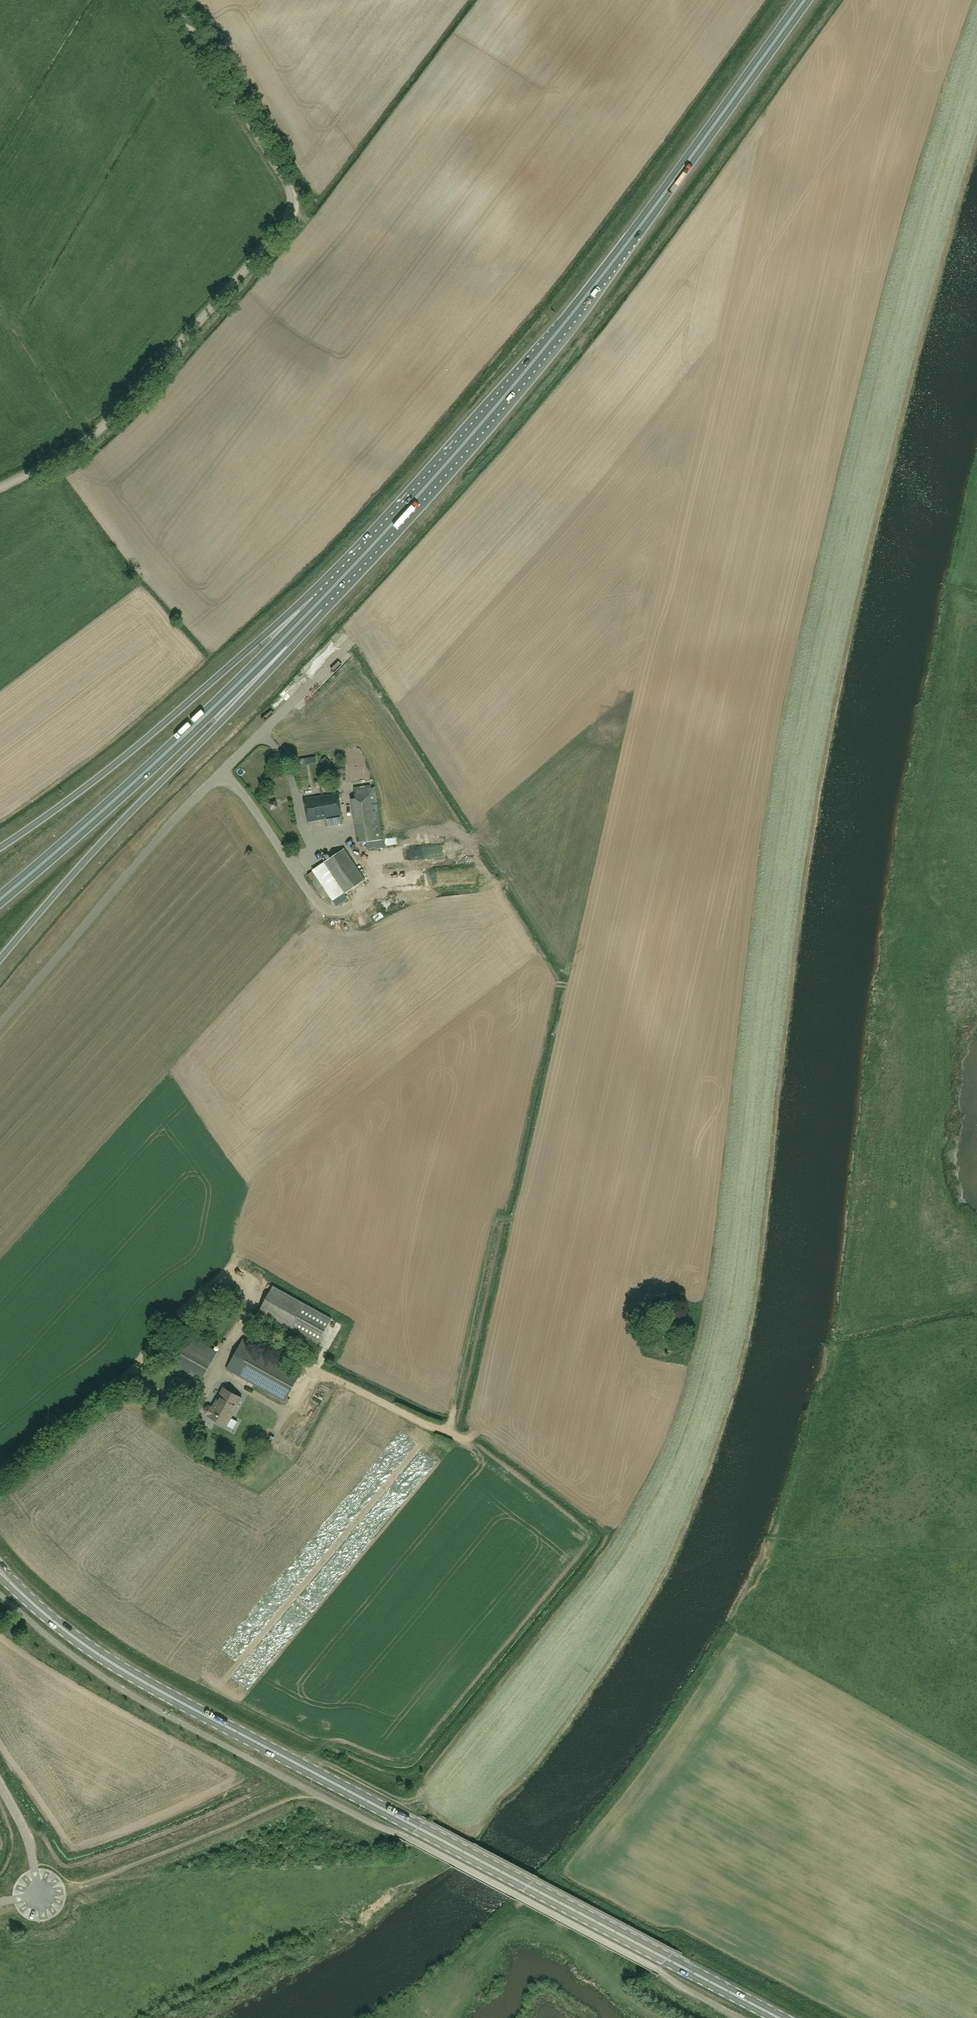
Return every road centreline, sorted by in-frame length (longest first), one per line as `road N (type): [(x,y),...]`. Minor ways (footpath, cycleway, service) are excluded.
road 1 (secondary): [(779,2017),(91,1647)]
road 2 (trunk): [(318,603),(513,388),(805,0)]
road 3 (unclassified): [(0,497),(74,459),(291,226),(293,202),(175,0)]
road 4 (trunk): [(0,959),(238,704),(318,603)]
road 5 (trunk): [(0,899),(318,603)]
road 6 (trunk): [(318,603),(0,847)]
road 7 (unclassified): [(0,1902),(40,1895),(27,1837),(0,1785)]

